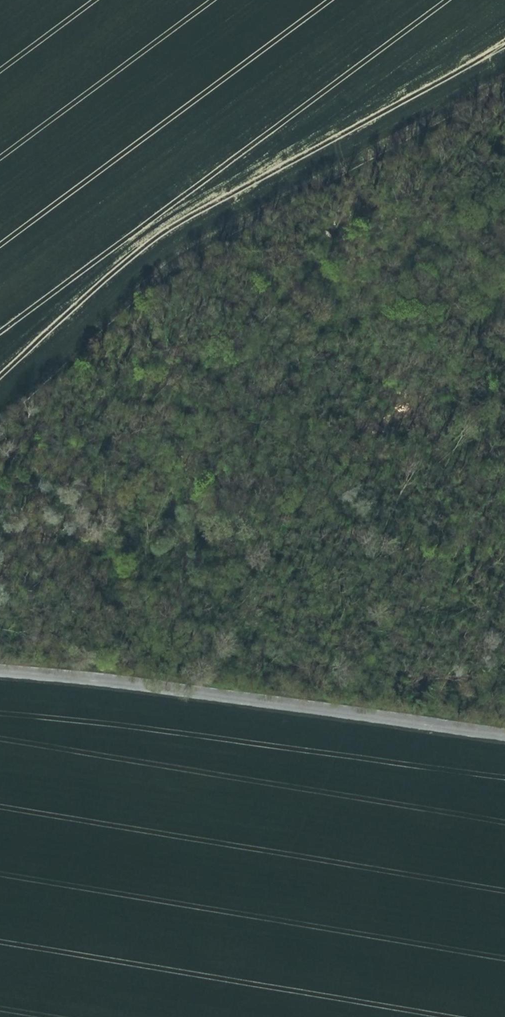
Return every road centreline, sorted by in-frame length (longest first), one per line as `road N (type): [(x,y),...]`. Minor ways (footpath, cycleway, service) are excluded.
road 1 (track): [(504,46),(203,208),(0,374)]
road 2 (tertiary): [(504,734),(0,675)]

